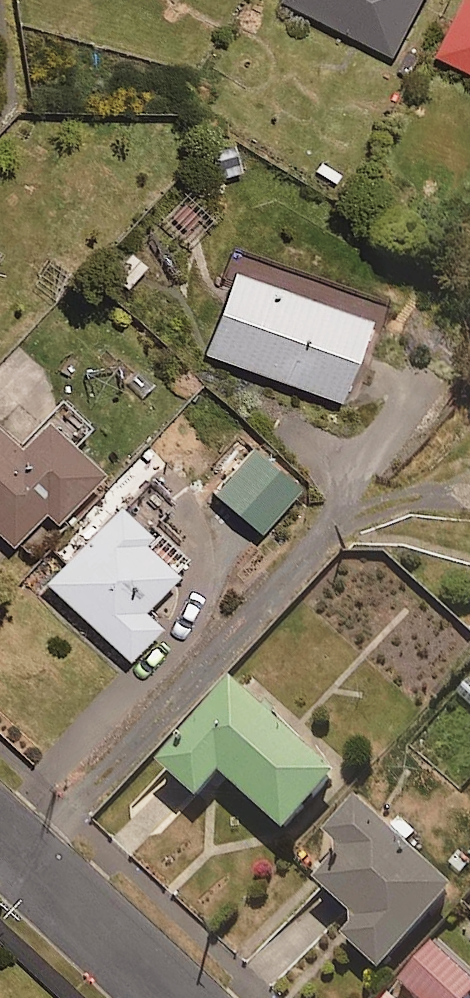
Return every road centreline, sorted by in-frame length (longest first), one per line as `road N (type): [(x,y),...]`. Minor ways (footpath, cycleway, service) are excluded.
road 1 (residential): [(176,997),(0,834)]

